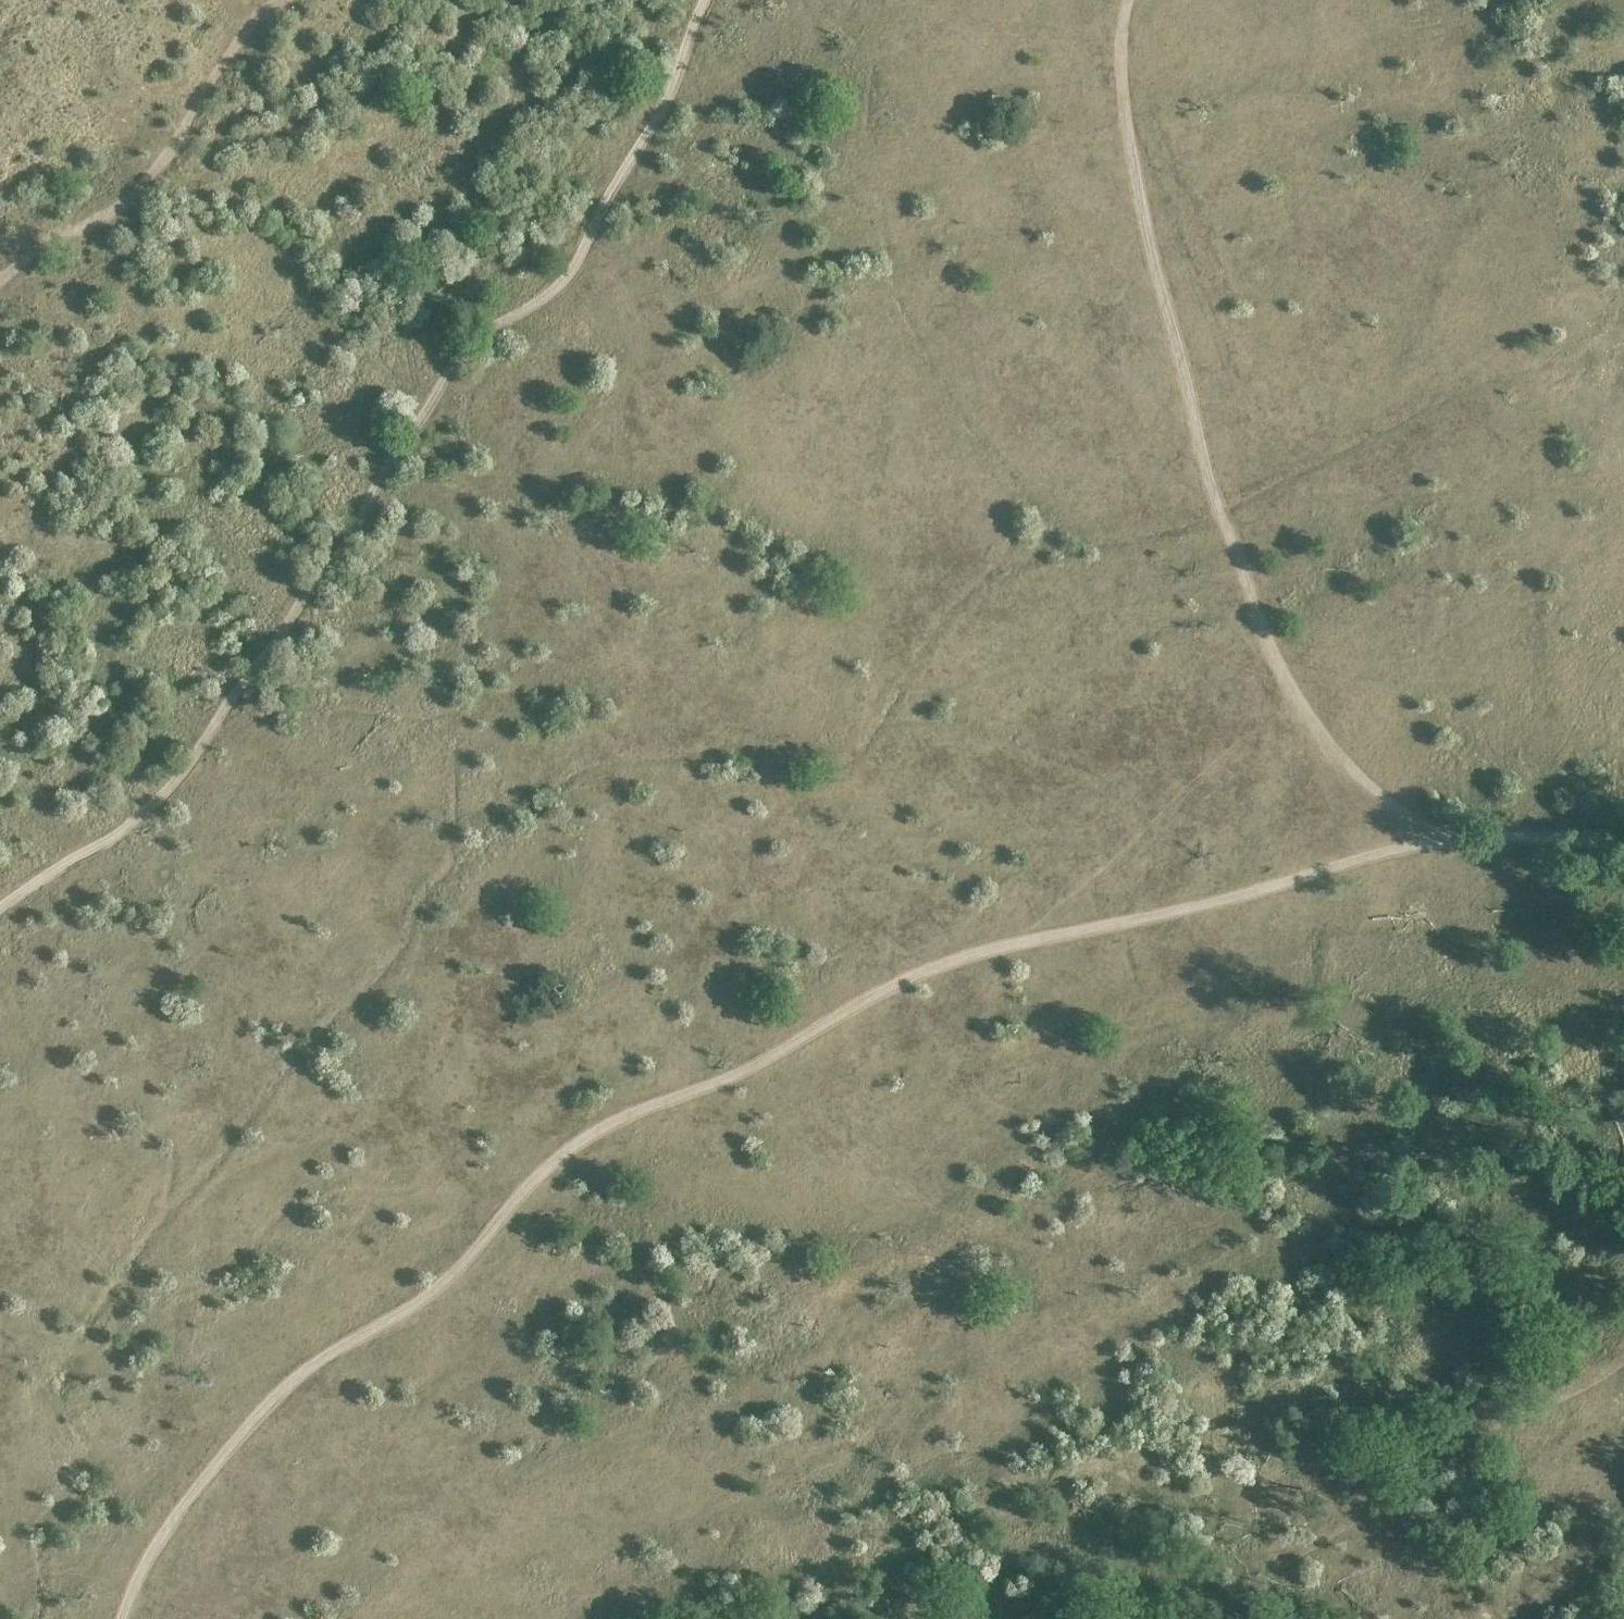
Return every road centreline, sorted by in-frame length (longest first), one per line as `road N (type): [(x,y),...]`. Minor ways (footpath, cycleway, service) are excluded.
road 1 (track): [(123,1618),(145,1561),(233,1443),(292,1383),(436,1289),(527,1188),(583,1140),(747,1071),(912,978),(982,952),(1452,840)]
road 2 (track): [(1452,840),(1507,836),(1623,848)]

